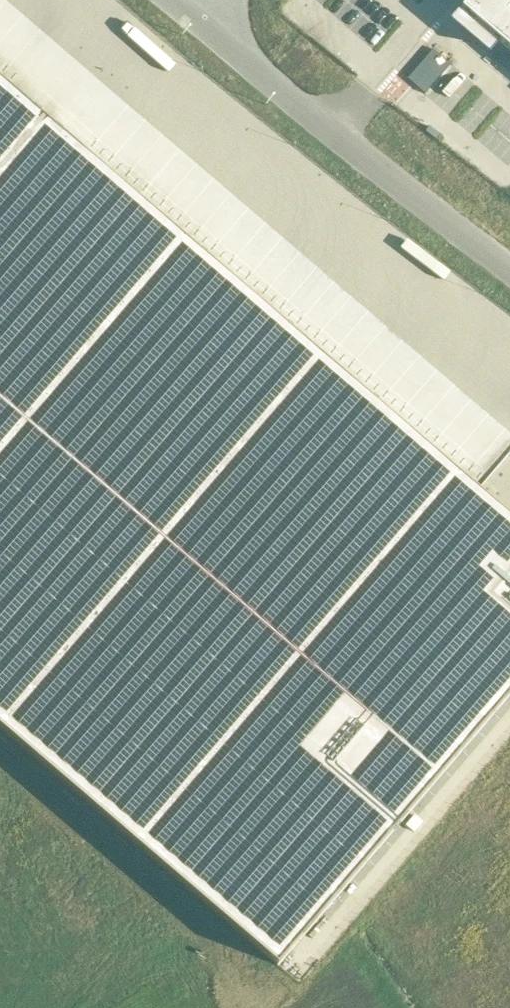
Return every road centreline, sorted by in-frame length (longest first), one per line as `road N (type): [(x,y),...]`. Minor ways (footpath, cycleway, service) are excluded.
road 1 (unclassified): [(509,268),(201,19)]

